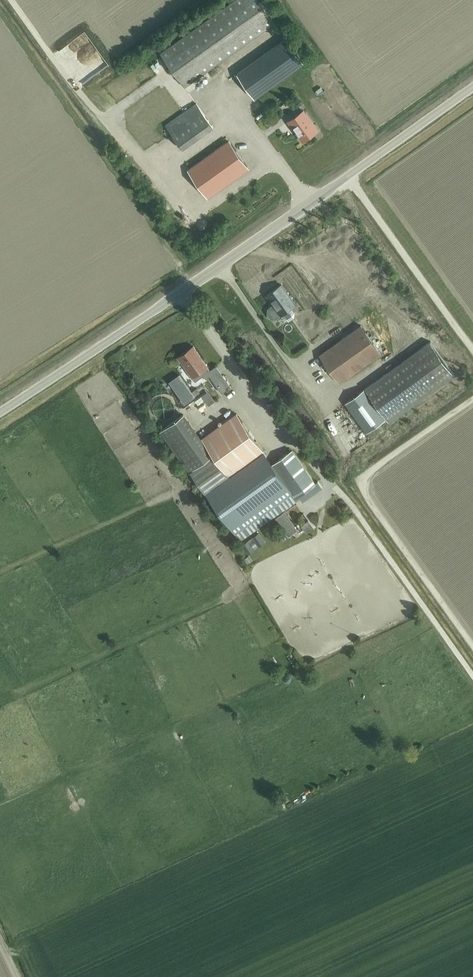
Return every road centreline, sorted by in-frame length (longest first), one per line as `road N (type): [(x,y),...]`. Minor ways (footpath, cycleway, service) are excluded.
road 1 (unclassified): [(0,410),(241,253),(472,82)]
road 2 (track): [(472,399),(369,475),(362,490),(472,646)]
road 3 (track): [(350,175),(472,350)]

